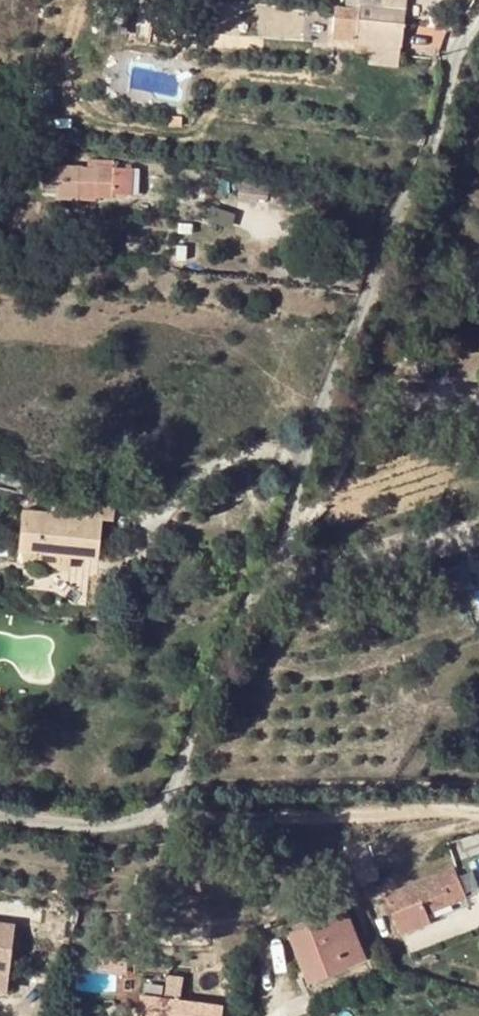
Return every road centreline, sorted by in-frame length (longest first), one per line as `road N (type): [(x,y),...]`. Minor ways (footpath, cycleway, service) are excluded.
road 1 (residential): [(0,816),(61,825),(155,816),(274,560),(320,409),(373,301),(455,53),(478,14)]

